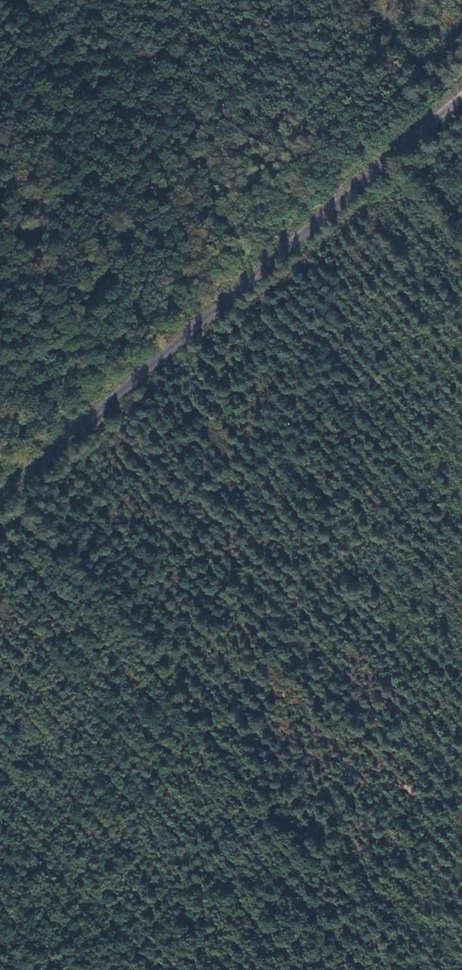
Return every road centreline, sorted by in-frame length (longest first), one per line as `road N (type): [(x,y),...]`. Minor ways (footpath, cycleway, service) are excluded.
road 1 (track): [(0,496),(461,96)]

